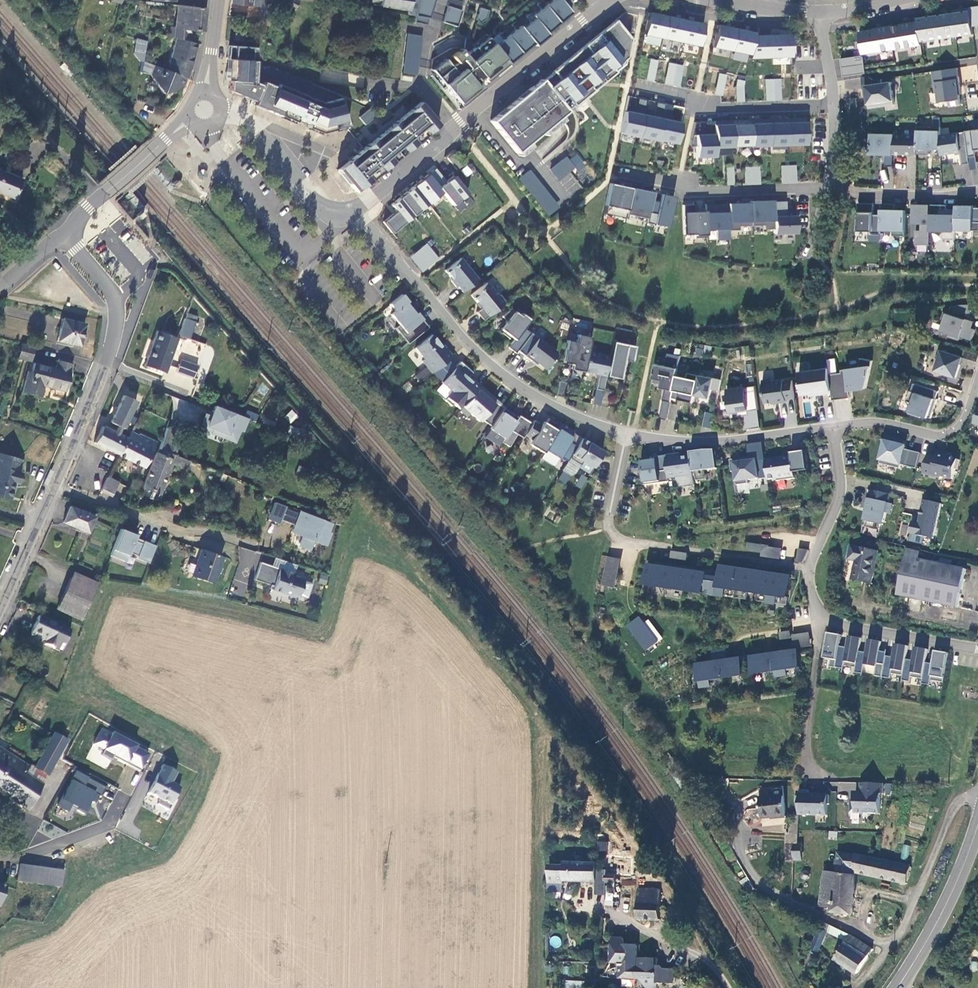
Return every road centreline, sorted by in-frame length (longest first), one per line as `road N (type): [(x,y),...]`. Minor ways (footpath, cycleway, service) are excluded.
road 1 (residential): [(64,236),(116,300),(113,339),(0,610)]
road 2 (residential): [(352,208),(489,363),(555,407),(626,434)]
road 3 (residential): [(600,6),(352,208)]
road 4 (residential): [(829,189),(699,191),(621,174)]
road 5 (residential): [(626,434),(710,442),(833,427)]
road 6 (residential): [(834,105),(716,109),(637,87)]
road 7 (residential): [(833,427),(839,496),(808,569),(822,614)]
road 8 (residential): [(822,614),(806,760),(812,774),(828,781)]
road 9 (secondary): [(977,827),(942,915),(898,987)]
road 10 (tertiary): [(189,118),(64,236)]
road 11 (residential): [(833,427),(878,422),(947,436),(967,417),(976,392)]
road 12 (residential): [(352,208),(314,199),(255,129),(222,113)]
road 13 (residential): [(822,614),(834,624),(977,650)]
road 14 (residential): [(977,193),(928,197),(829,189)]
road 15 (residential): [(123,795),(110,822),(15,858),(0,857)]
road 16 (residential): [(626,434),(611,530),(624,542),(646,544)]

